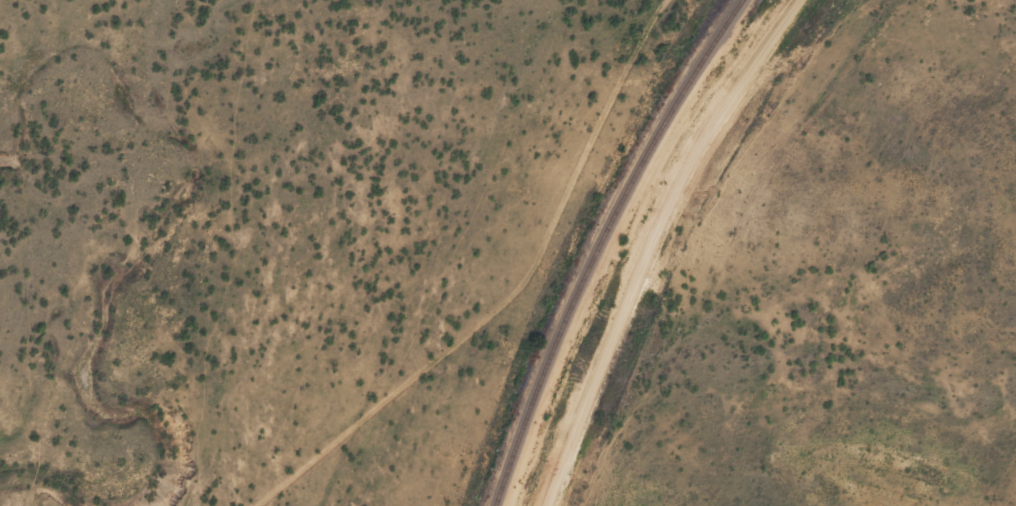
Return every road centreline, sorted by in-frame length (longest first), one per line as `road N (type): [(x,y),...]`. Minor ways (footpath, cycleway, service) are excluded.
road 1 (track): [(549,505),(677,195),(800,0)]

